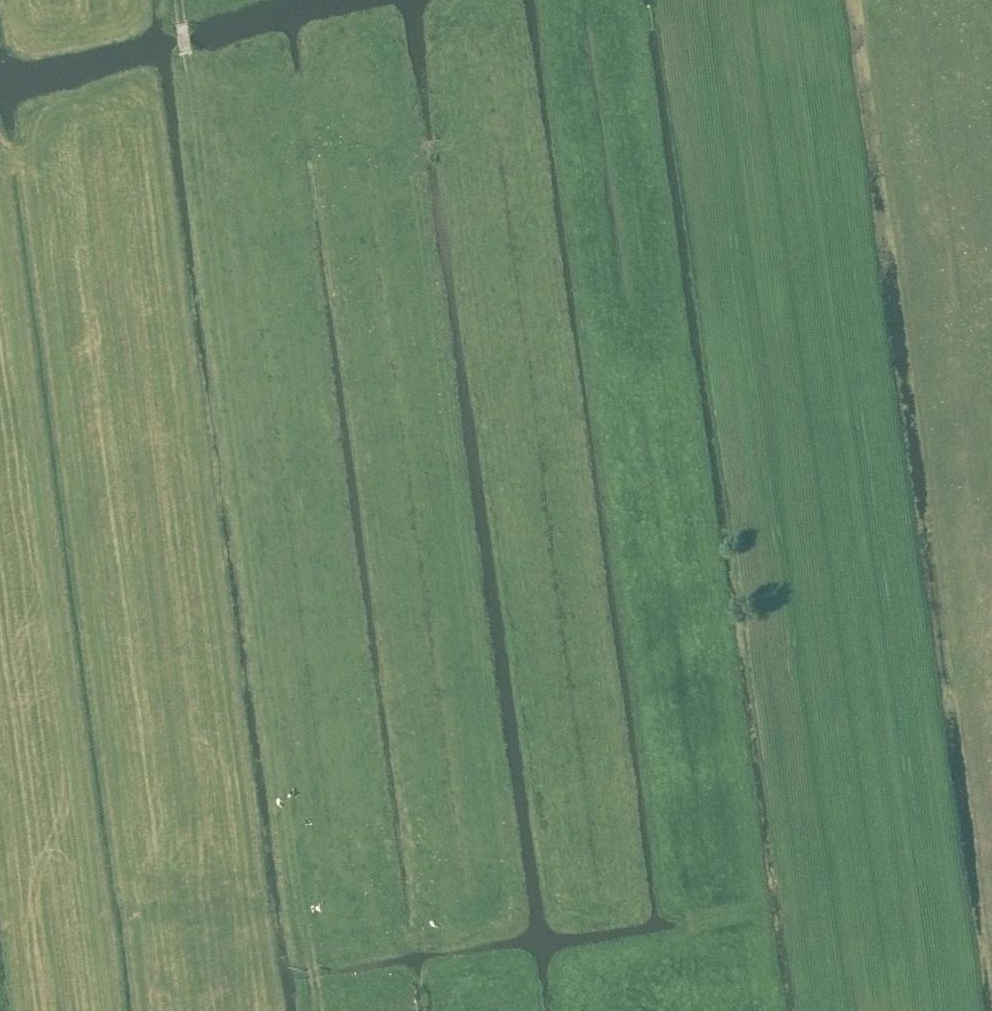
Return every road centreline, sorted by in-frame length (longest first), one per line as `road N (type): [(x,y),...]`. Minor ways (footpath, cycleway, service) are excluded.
road 1 (track): [(322,1010),(179,0)]

